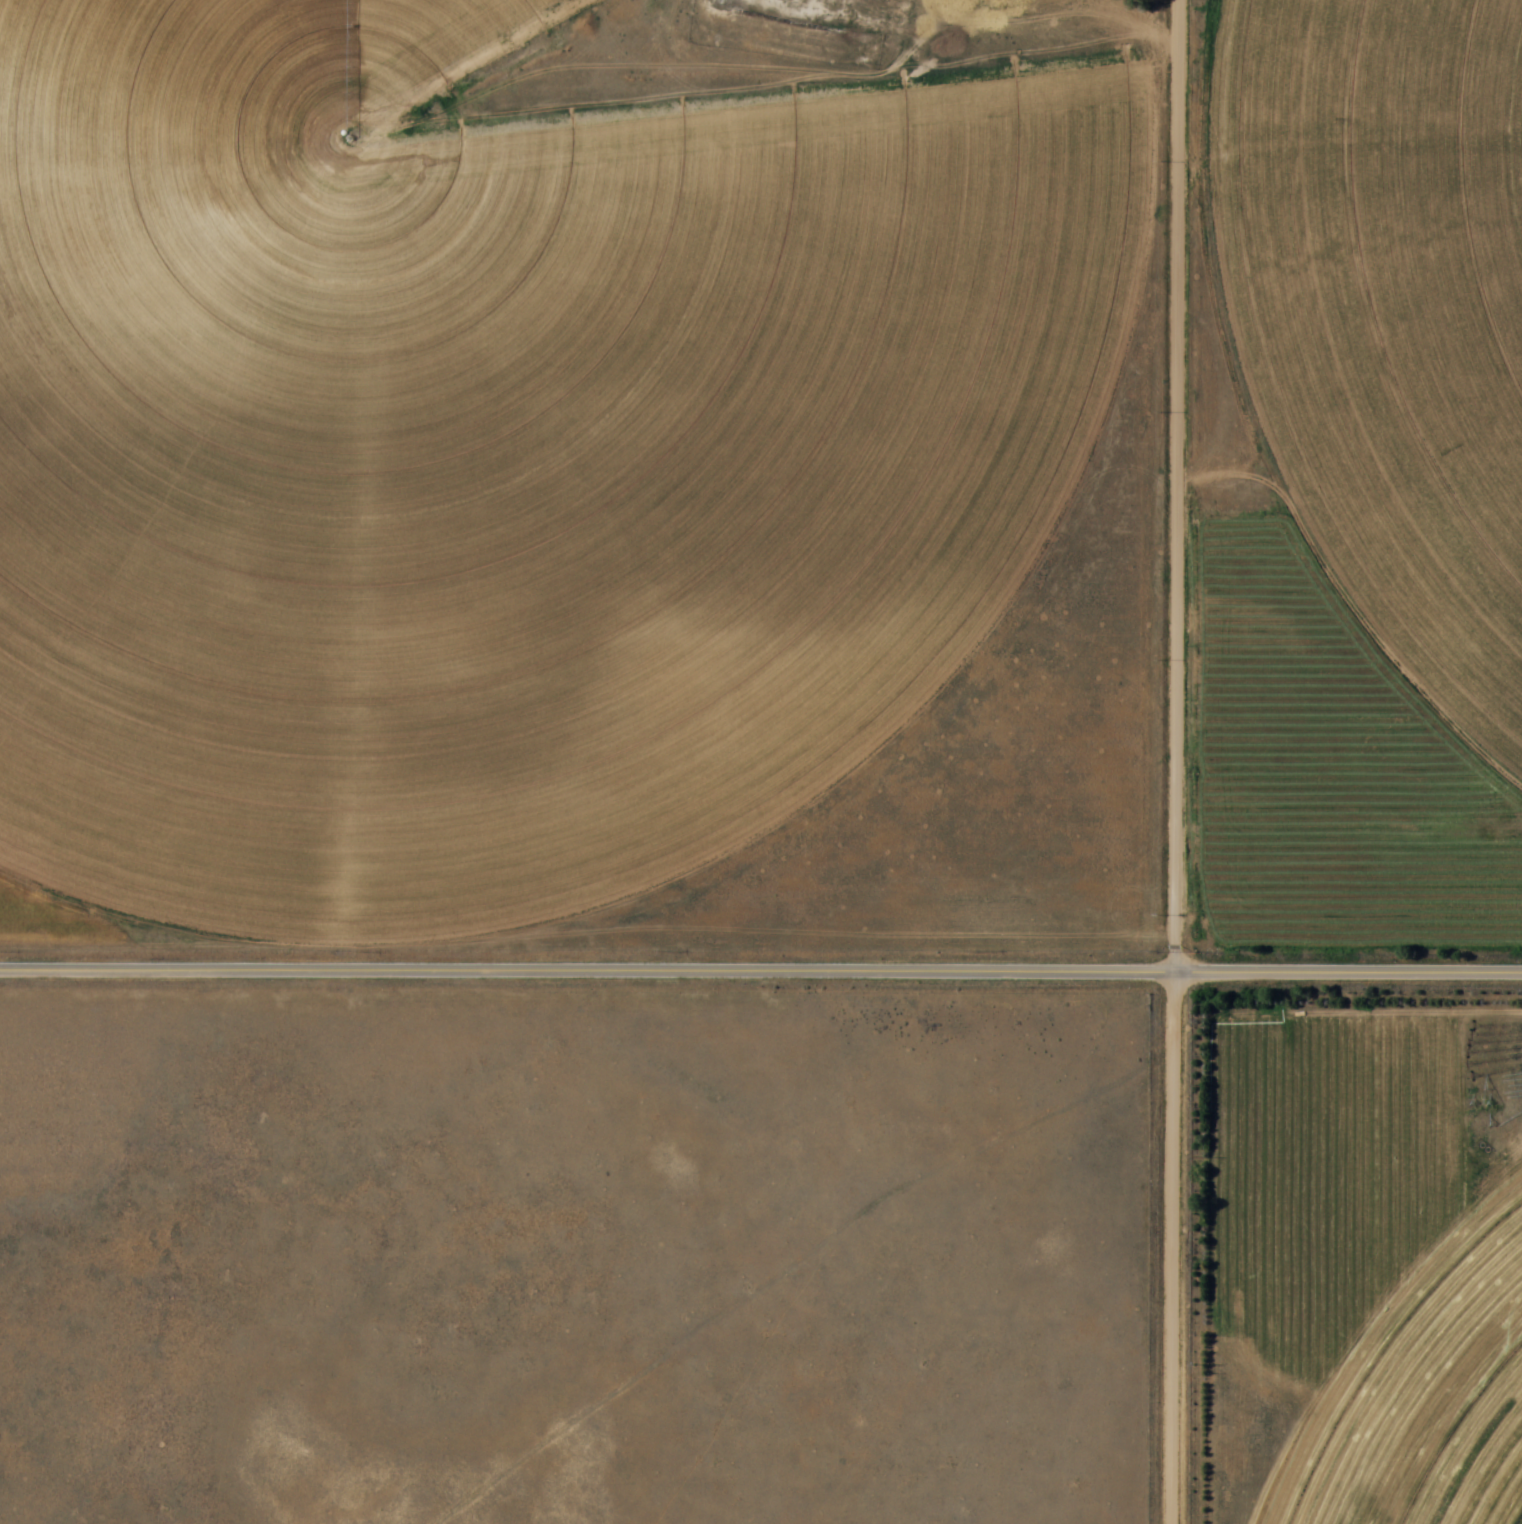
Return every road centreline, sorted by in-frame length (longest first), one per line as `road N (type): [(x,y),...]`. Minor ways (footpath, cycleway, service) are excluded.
road 1 (residential): [(1178,1523),(1182,0)]
road 2 (tertiary): [(1521,971),(0,969)]

